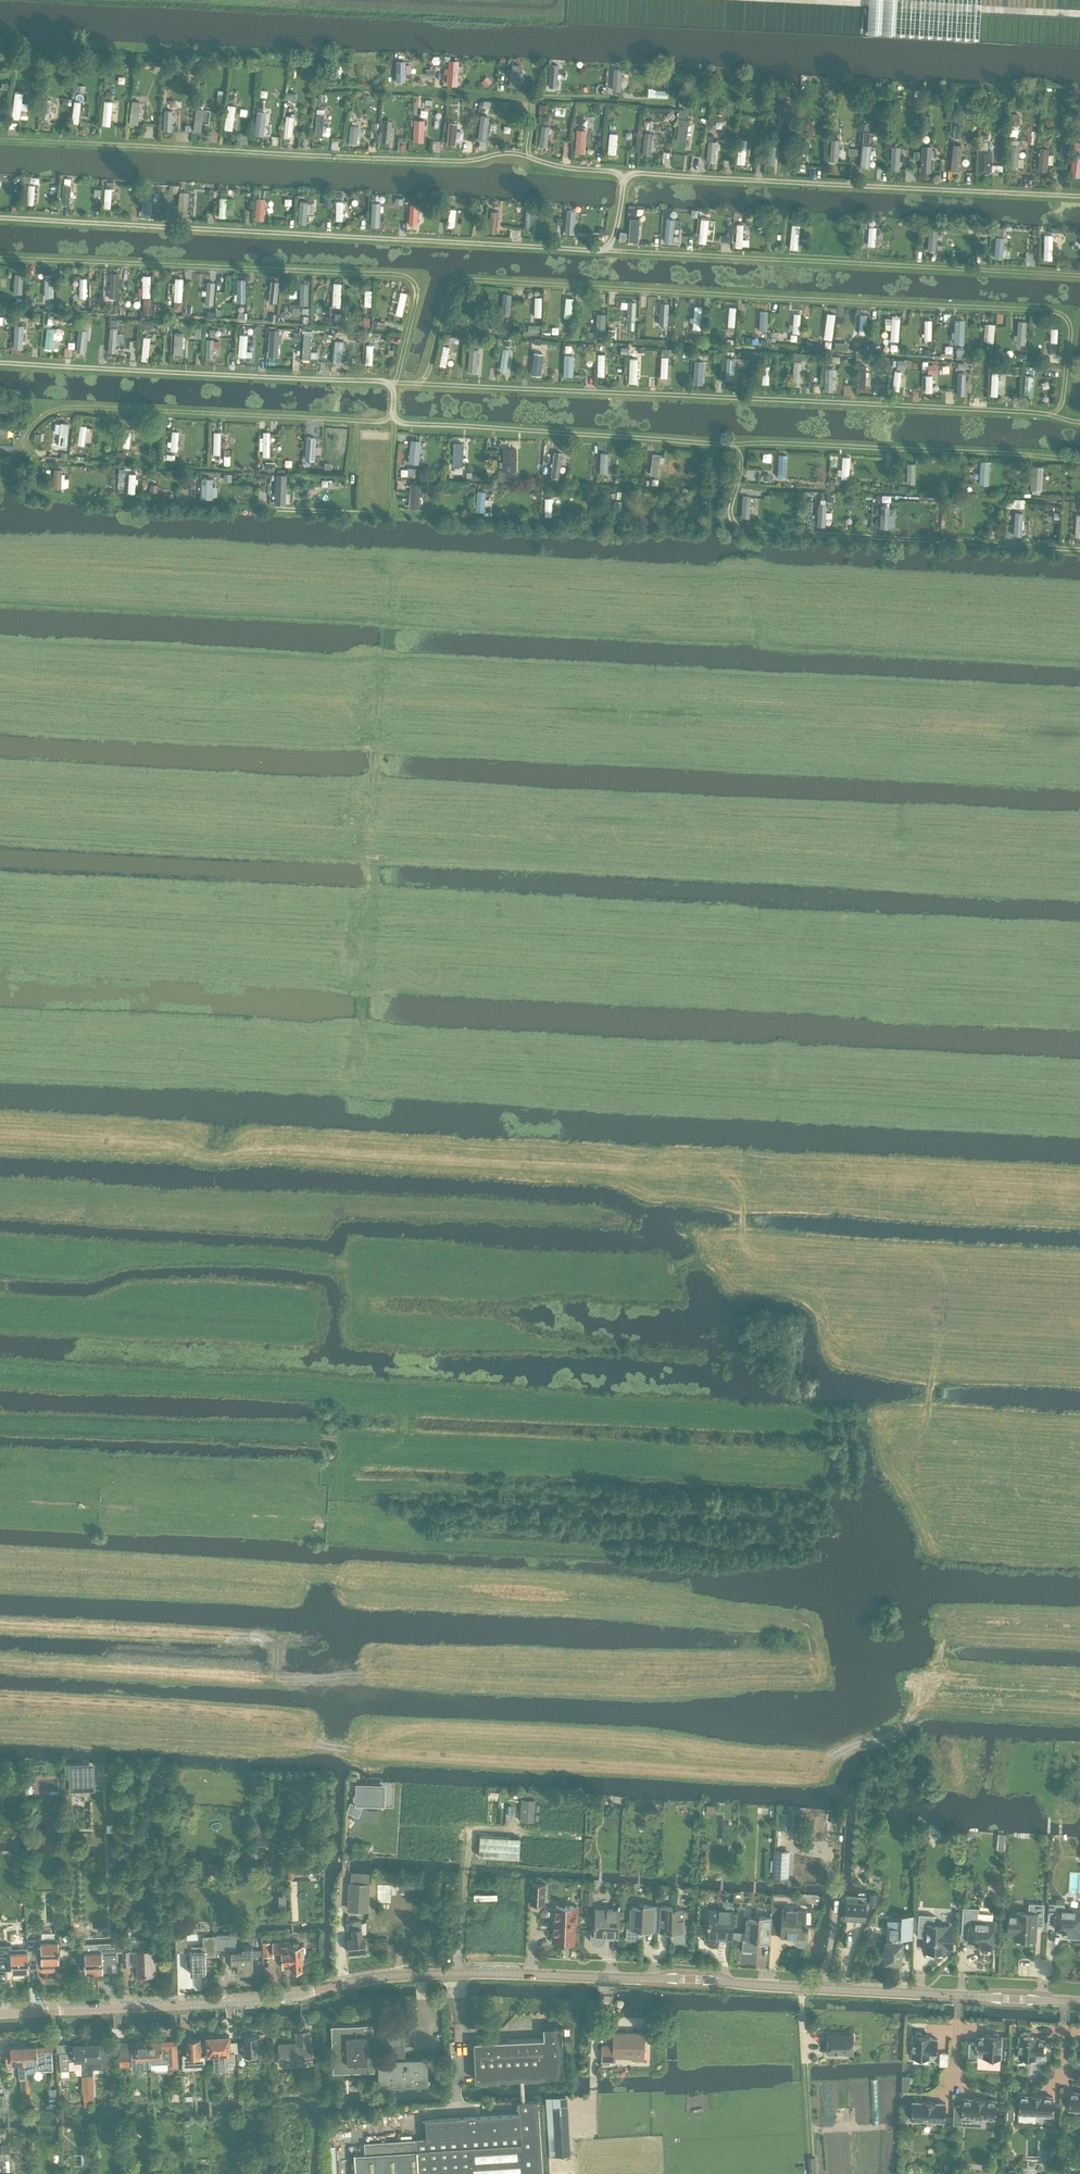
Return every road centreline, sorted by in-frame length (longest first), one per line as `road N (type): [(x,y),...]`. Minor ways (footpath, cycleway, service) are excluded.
road 1 (track): [(394,517),(47,502),(37,498),(37,468),(25,441),(40,421),(74,407),(388,422),(419,296),(406,277),(0,258)]
road 2 (track): [(1079,197),(580,171),(515,153),(462,162),(0,139)]
road 3 (tertiary): [(0,2014),(220,2003),(455,1973),(1079,2002)]
road 4 (track): [(1079,422),(1051,415),(0,362)]
road 5 (track): [(1051,415),(1066,389),(1071,330),(1049,311),(469,280),(449,296),(418,384)]
road 6 (track): [(1079,460),(606,438),(412,425),(393,416),(394,517)]
road 7 (track): [(625,174),(609,251),(0,218)]
road 8 (track): [(609,251),(1079,278)]
road 9 (track): [(1079,548),(746,530),(733,506),(748,446)]
road 10 (track): [(394,517),(676,531),(699,508),(703,443)]
road 11 (track): [(315,88),(672,103)]
road 12 (track): [(1079,13),(812,0)]

